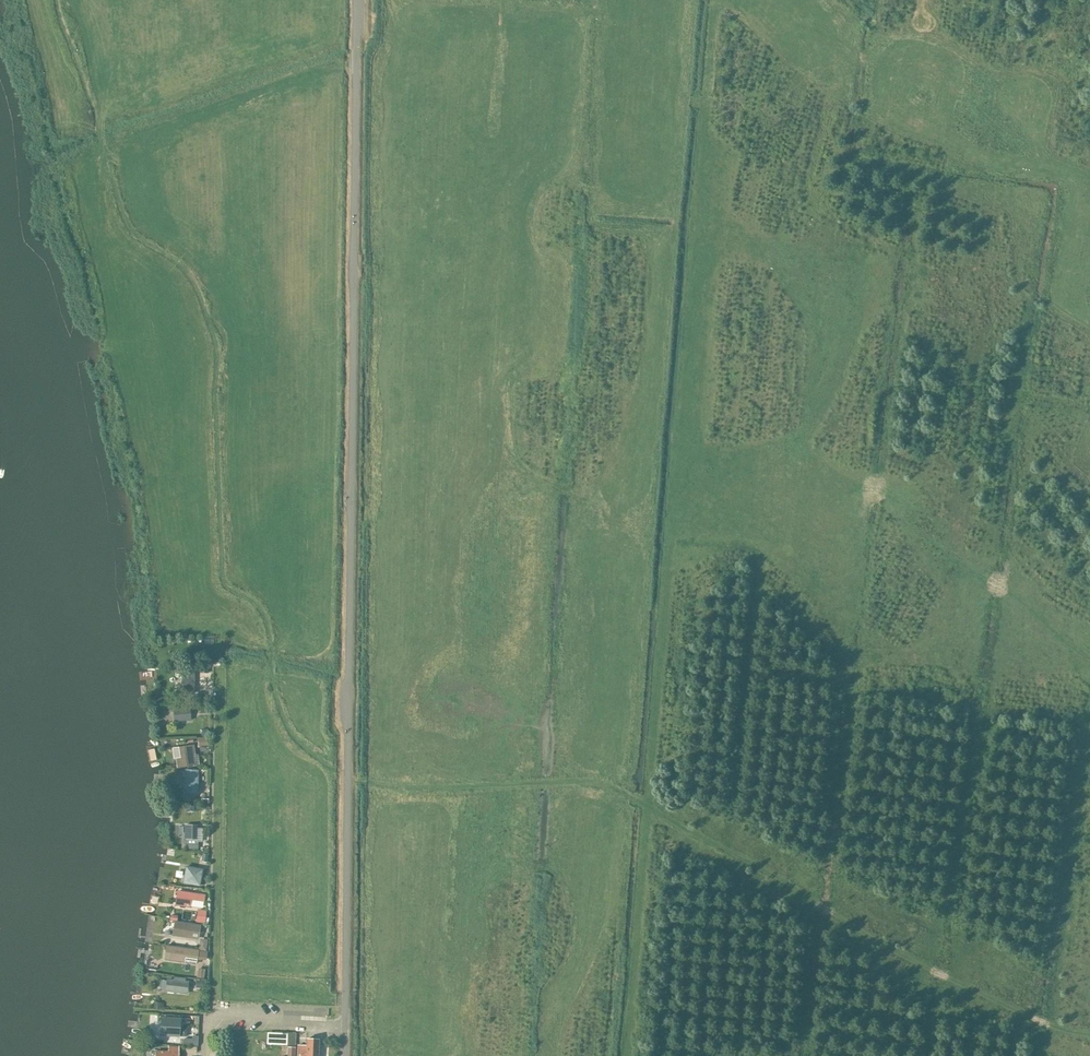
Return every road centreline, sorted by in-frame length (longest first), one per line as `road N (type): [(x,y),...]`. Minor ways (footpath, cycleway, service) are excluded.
road 1 (unclassified): [(356,0),(344,1055)]

